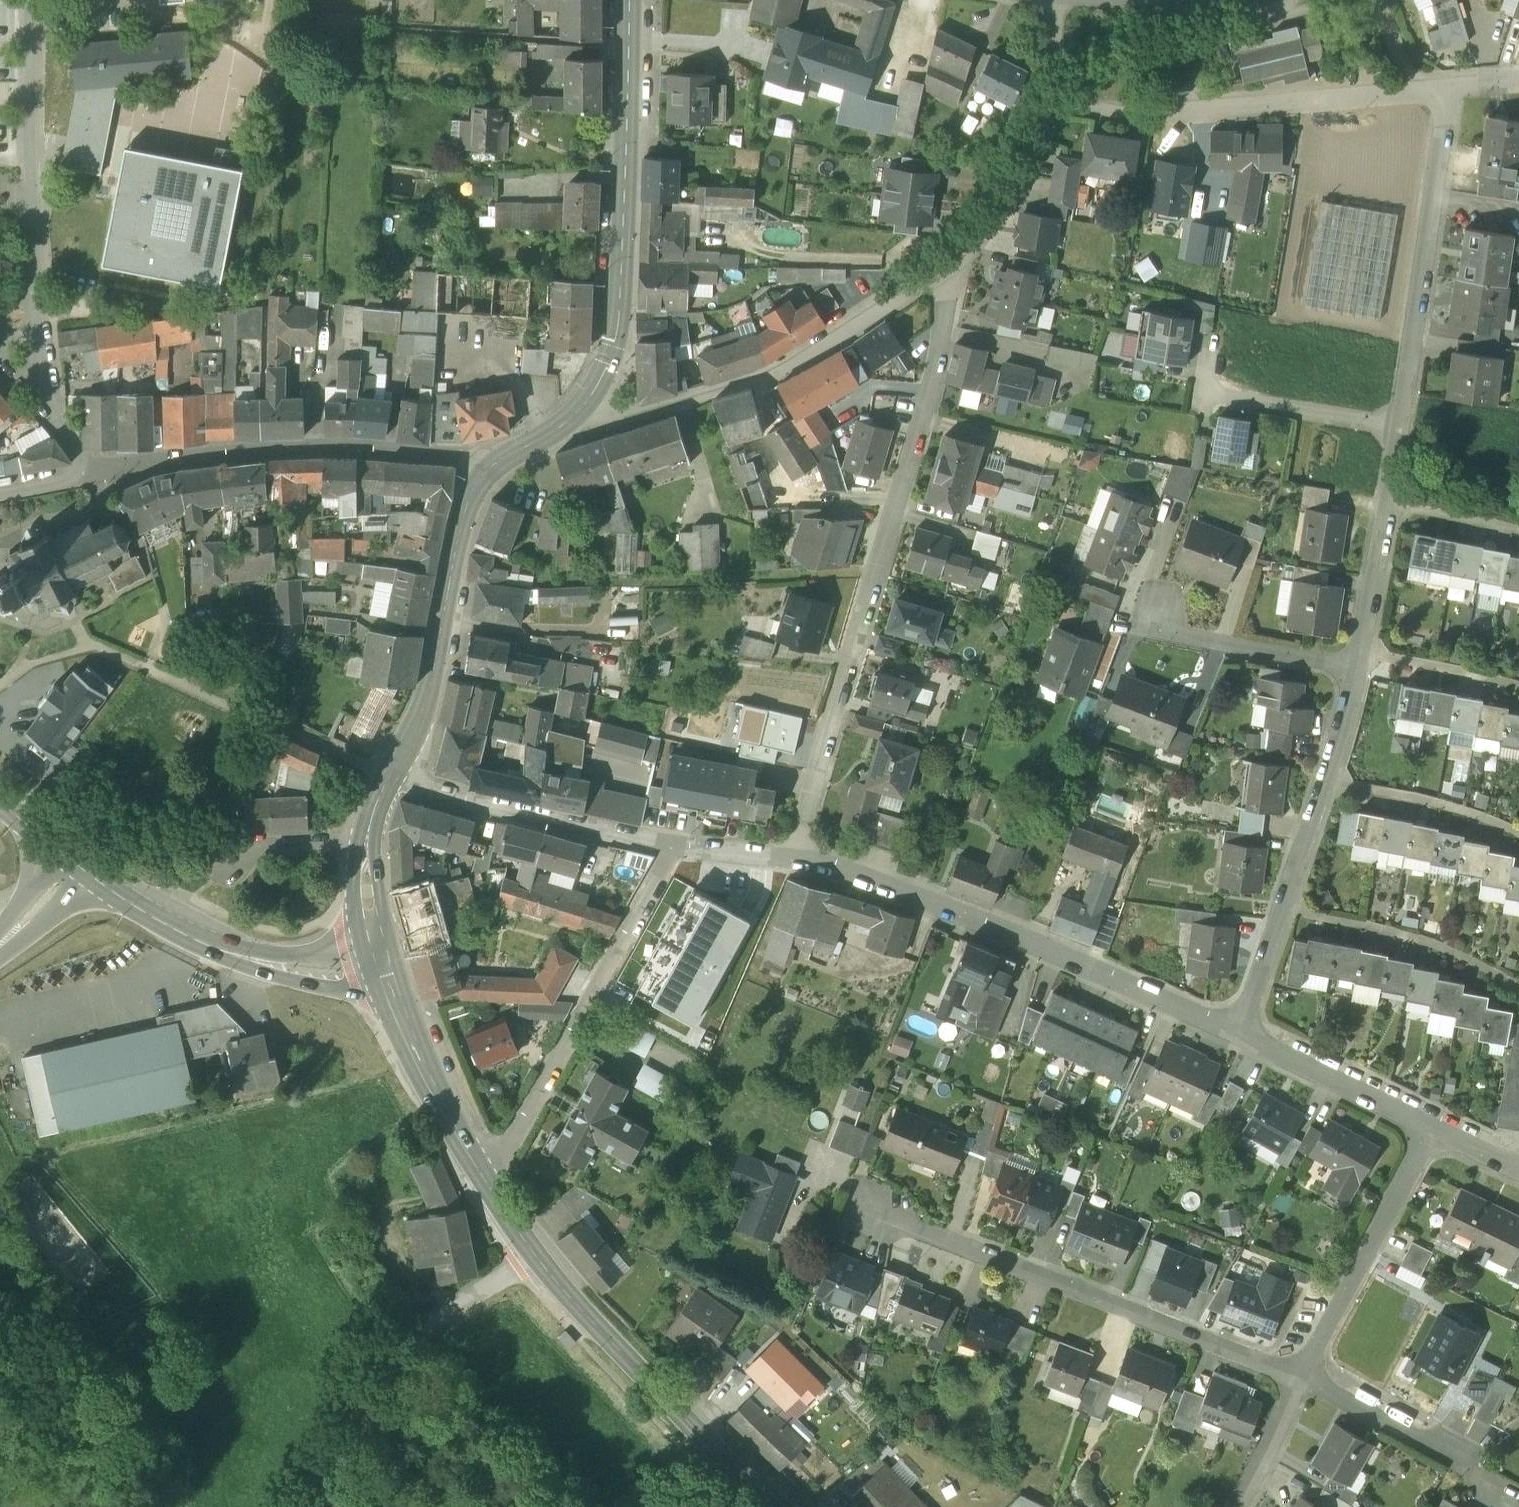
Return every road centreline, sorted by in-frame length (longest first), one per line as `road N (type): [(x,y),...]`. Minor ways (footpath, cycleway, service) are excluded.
road 1 (residential): [(796,860),(943,340),(944,260)]
road 2 (residential): [(30,0),(28,344),(42,395),(92,469)]
road 3 (residential): [(796,860),(965,914),(1236,1032)]
road 4 (residential): [(862,1204),(1302,1371)]
road 5 (secondary): [(627,0),(619,332),(581,422)]
road 6 (residential): [(944,260),(758,381),(614,421),(581,422)]
road 7 (residential): [(486,468),(468,455),(359,446),(92,469)]
road 8 (residential): [(486,1180),(674,845)]
road 9 (residential): [(1236,1032),(1328,778),(1355,670)]
road 10 (residential): [(1412,90),(1165,116),(1044,99)]
road 11 (residential): [(1398,424),(1449,85)]
road 12 (secondary): [(535,1256),(769,1506)]
road 13 (unclassified): [(327,1506),(383,1358),(447,1307),(535,1256)]
road 14 (secondary): [(78,865),(220,949),(329,973),(379,951)]
road 15 (secondary): [(486,468),(462,526),(438,655),(390,776)]
road 16 (residential): [(390,776),(525,816),(674,845)]
road 17 (residential): [(1437,1130),(1302,1371)]
road 18 (secondary): [(379,951),(427,1077),(486,1180)]
road 19 (residential): [(1355,670),(1398,424)]
road 20 (residential): [(1236,1032),(1437,1130)]
road 21 (residential): [(1355,670),(1150,630)]
road 22 (residential): [(1398,424),(1202,395)]
road 23 (residential): [(1044,99),(1008,190),(944,260)]
road 24 (residential): [(1302,1371),(1467,1459)]
road 25 (secondary): [(390,776),(367,845),(379,951)]
road 26 (residential): [(1302,1371),(1240,1506)]
road 27 (residential): [(674,845),(796,860)]

